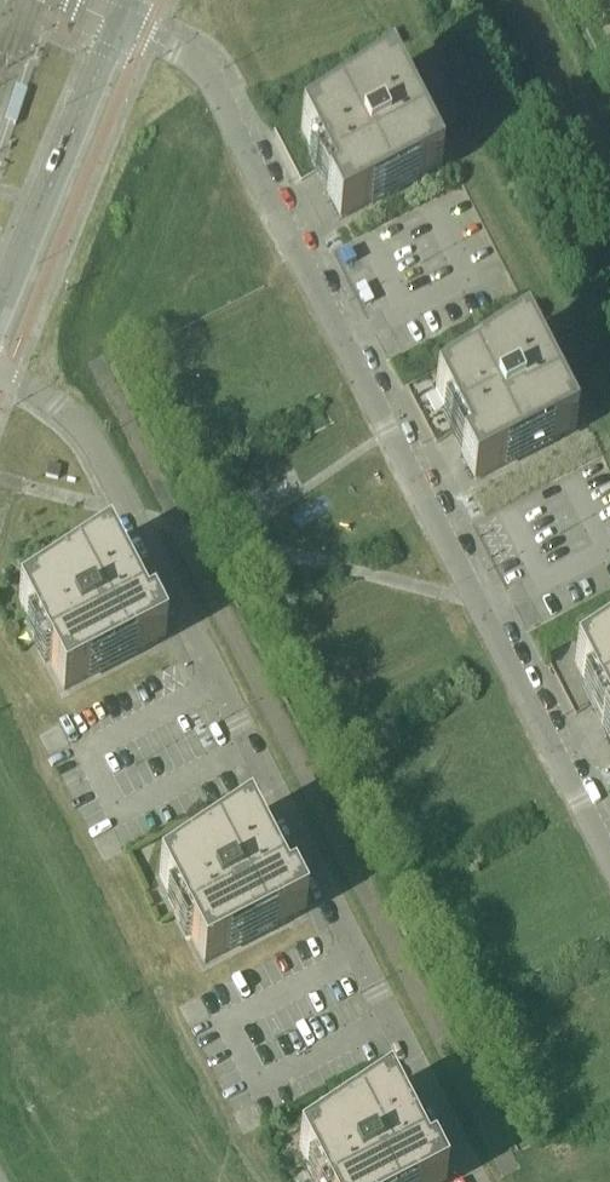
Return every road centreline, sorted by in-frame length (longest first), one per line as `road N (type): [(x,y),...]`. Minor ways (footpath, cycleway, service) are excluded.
road 1 (residential): [(609,854),(215,90),(191,62),(117,25)]
road 2 (residential): [(0,377),(60,404),(89,437),(475,1181)]
road 3 (tertiary): [(0,311),(117,25)]

